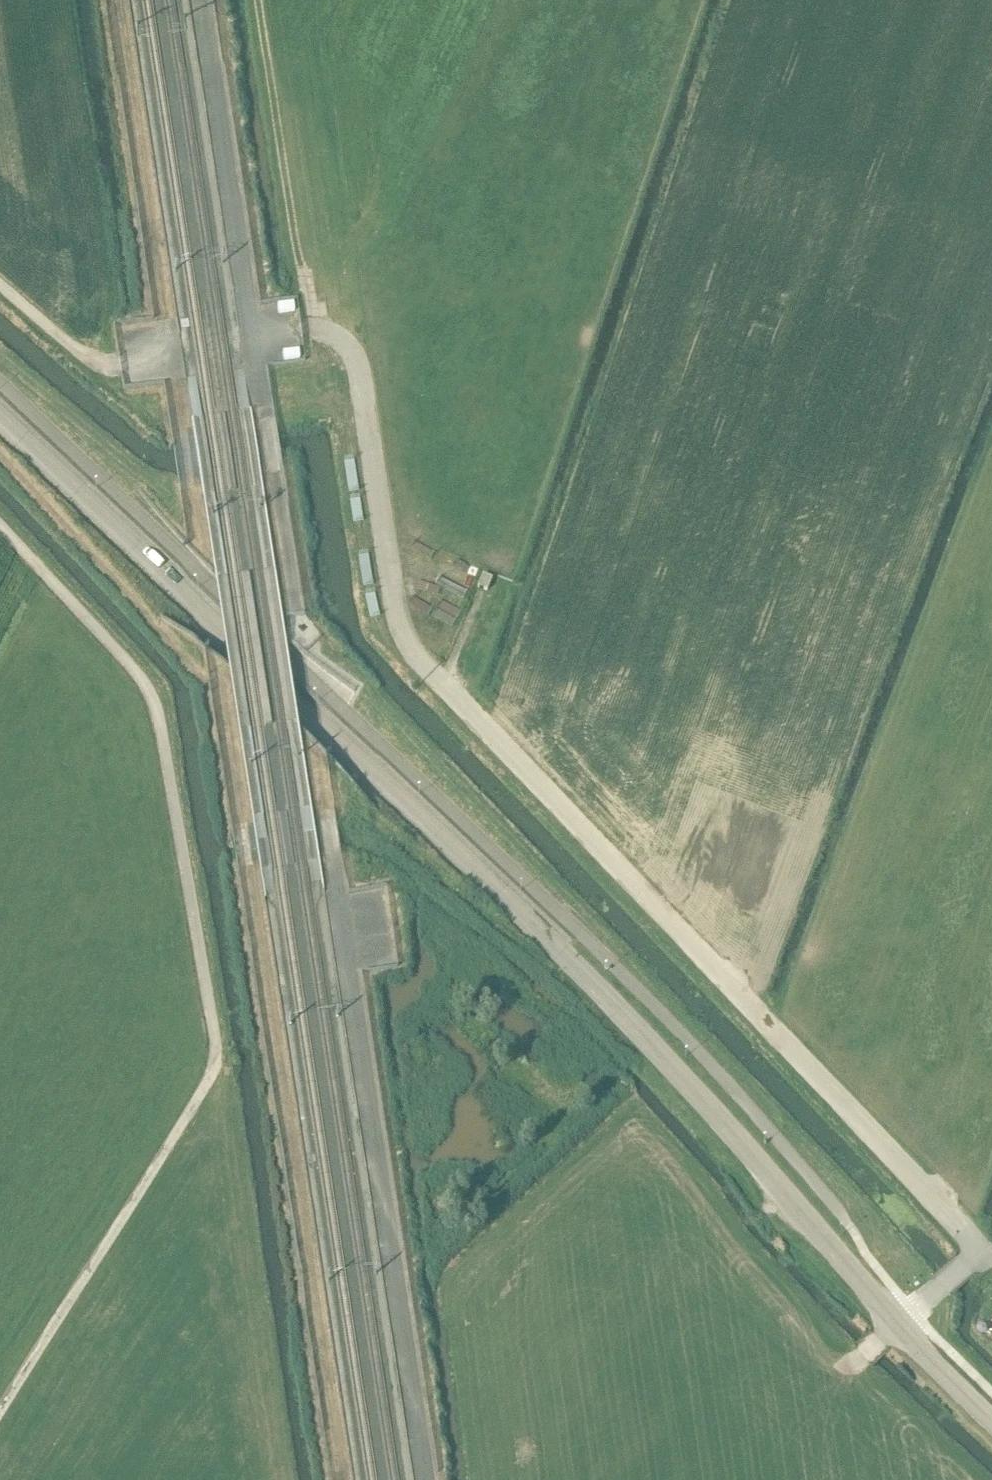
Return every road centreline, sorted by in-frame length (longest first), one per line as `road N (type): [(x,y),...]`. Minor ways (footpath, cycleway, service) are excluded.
road 1 (secondary): [(991,1421),(595,986),(0,419)]
road 2 (track): [(340,1479),(246,868)]
road 3 (track): [(239,824),(220,692),(0,456)]
road 4 (track): [(179,431),(117,0)]
road 5 (track): [(257,0),(314,329)]
road 6 (track): [(322,793),(403,849),(558,981),(580,972)]
road 7 (unclassified): [(129,665),(0,527)]

